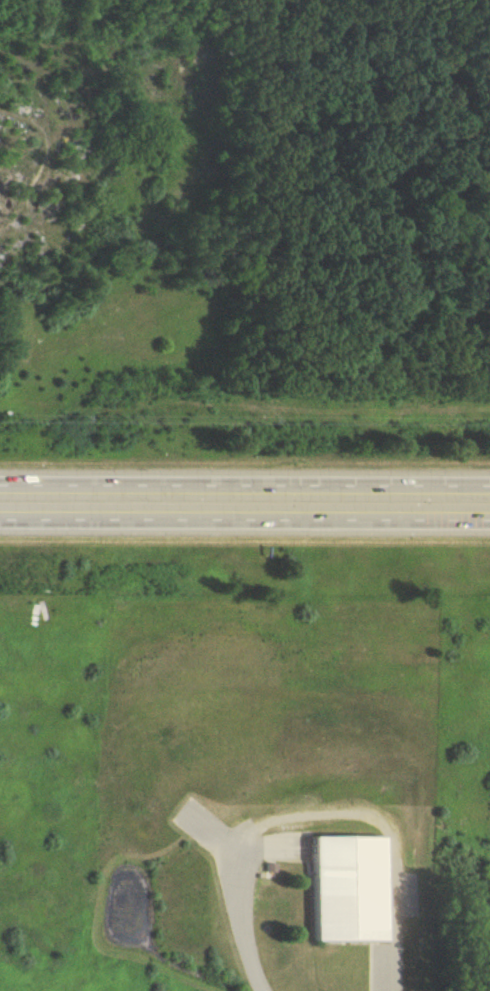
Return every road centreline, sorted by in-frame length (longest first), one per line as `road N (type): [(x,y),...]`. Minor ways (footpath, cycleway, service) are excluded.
road 1 (motorway): [(489,489),(0,488)]
road 2 (motorway): [(0,520),(489,521)]

